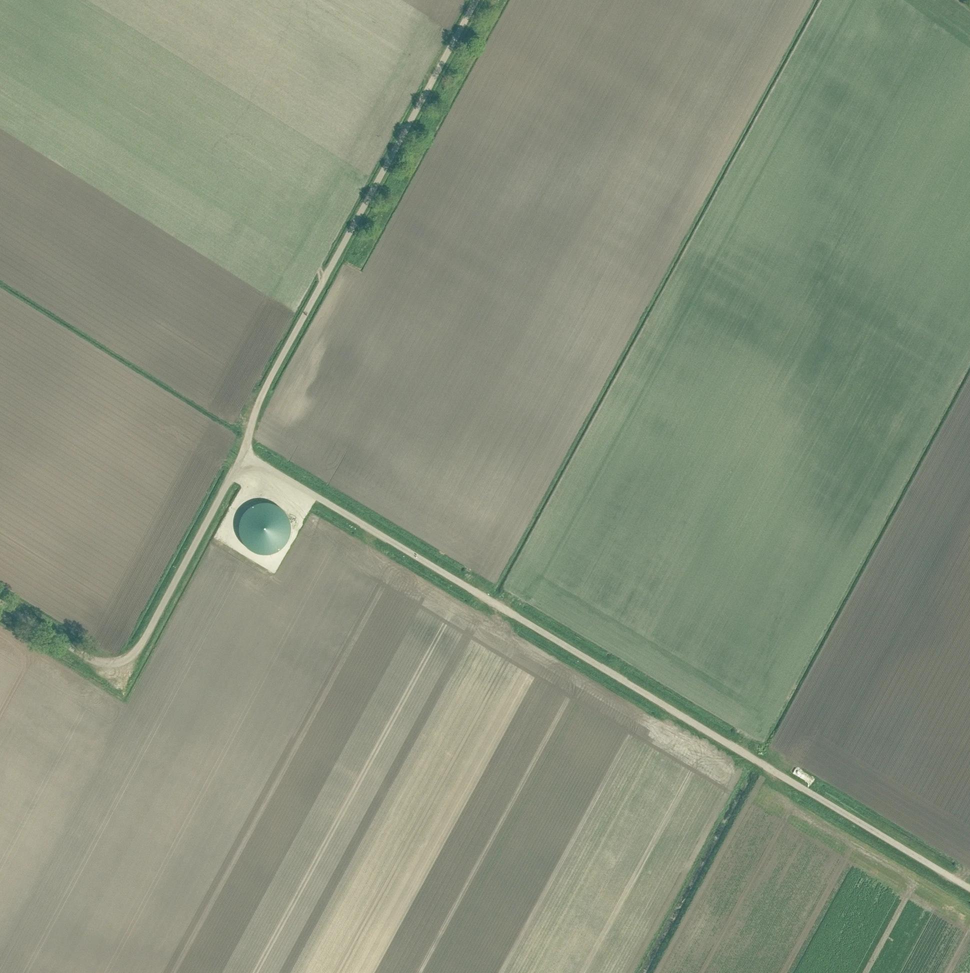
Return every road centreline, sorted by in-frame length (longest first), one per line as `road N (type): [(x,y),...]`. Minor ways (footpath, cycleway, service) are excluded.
road 1 (unclassified): [(0,603),(96,663),(126,660),(144,641),(244,453),(289,341),(475,0)]
road 2 (track): [(244,453),(969,888)]

